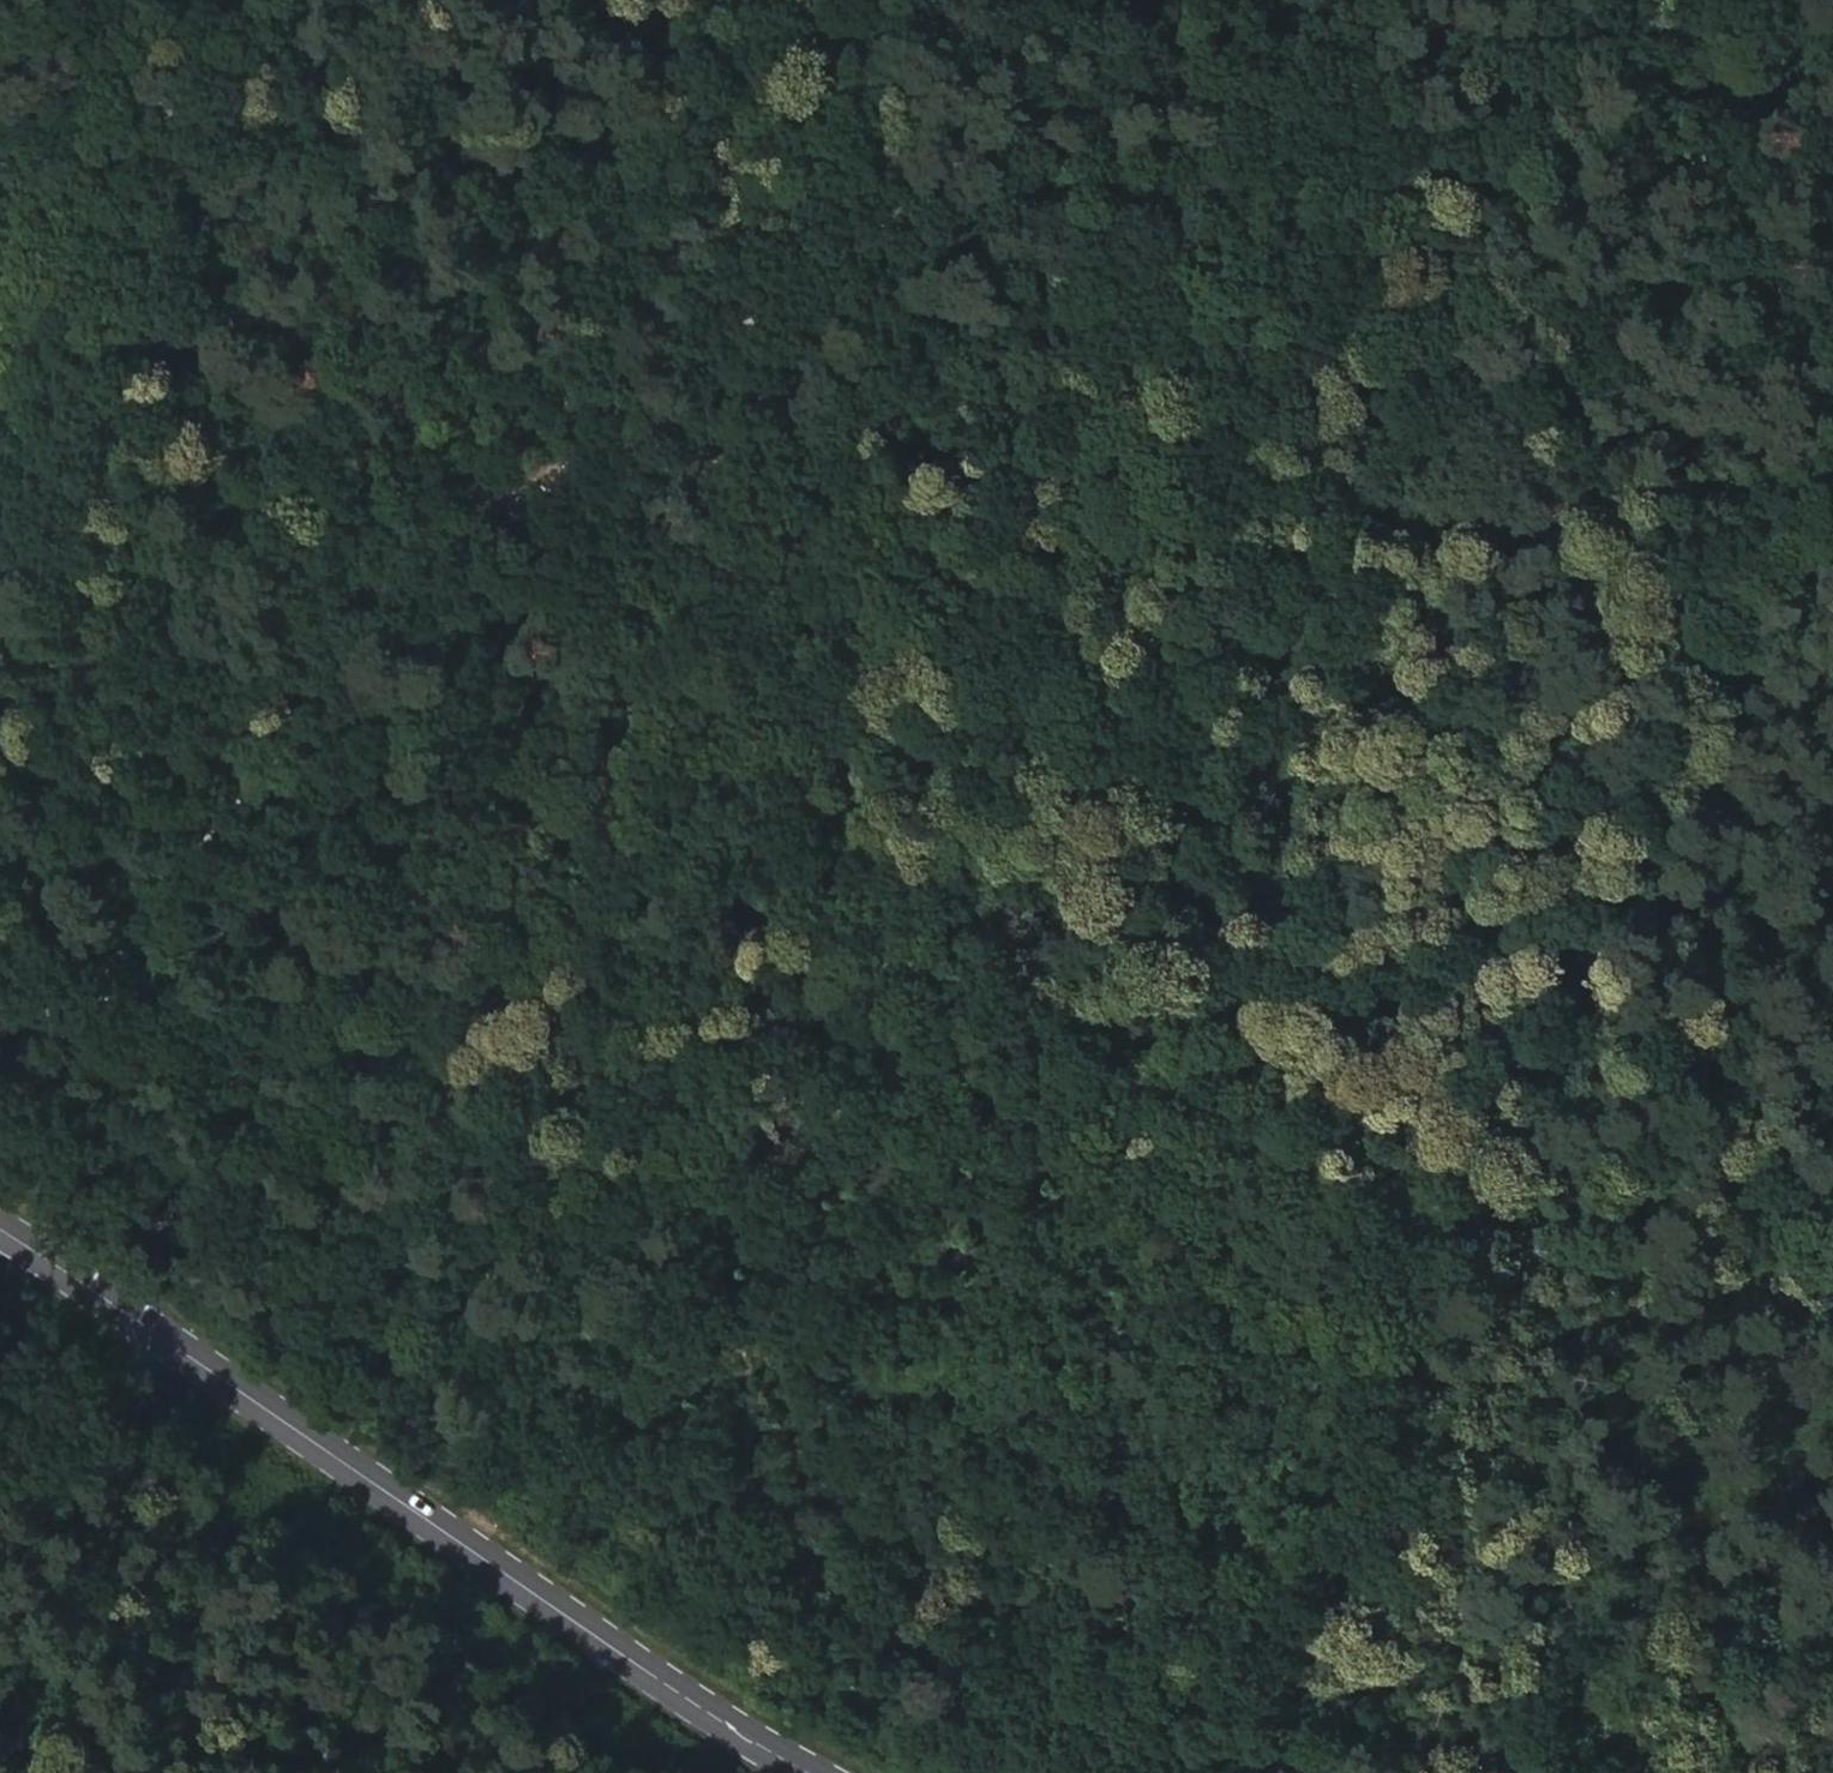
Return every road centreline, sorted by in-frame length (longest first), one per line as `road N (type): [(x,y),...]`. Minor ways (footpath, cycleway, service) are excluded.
road 1 (track): [(1174,0),(973,144),(856,256),(700,349),(567,504),(506,532),(448,574),(122,936),(0,1033)]
road 2 (tertiary): [(0,1243),(645,1671),(832,1772)]

